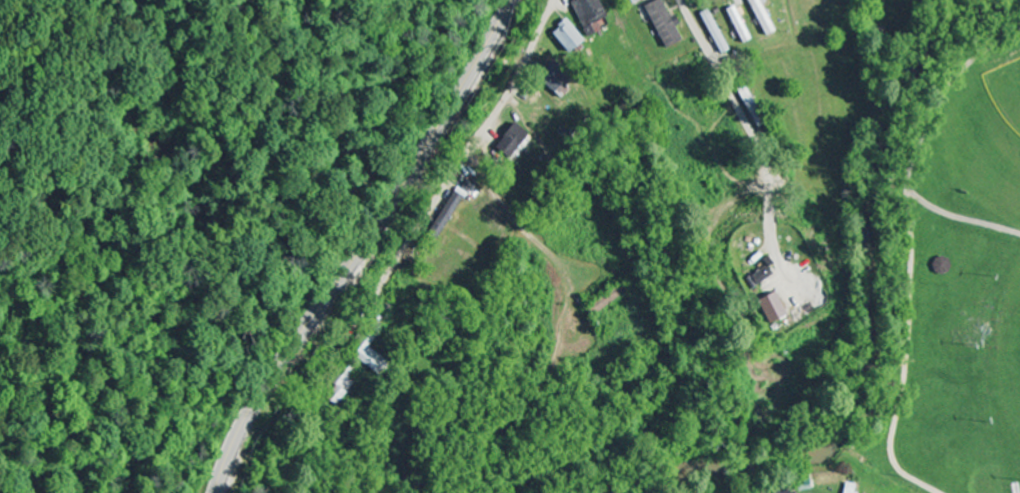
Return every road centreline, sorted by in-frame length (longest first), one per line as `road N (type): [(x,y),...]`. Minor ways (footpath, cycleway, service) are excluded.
road 1 (primary): [(218,492),(255,405),(479,92),(529,0)]
road 2 (residential): [(555,0),(501,107),(354,327)]

